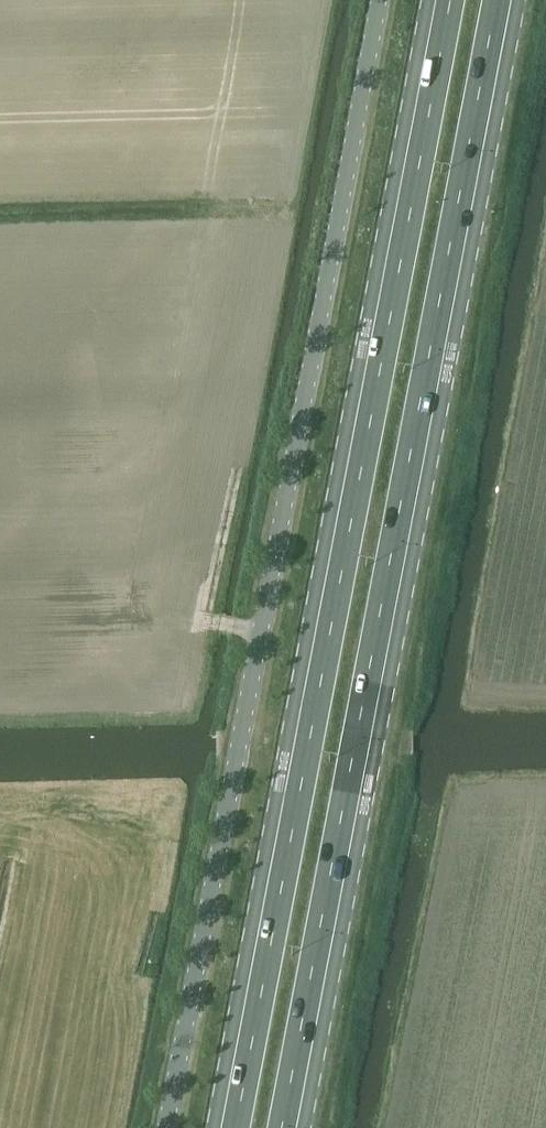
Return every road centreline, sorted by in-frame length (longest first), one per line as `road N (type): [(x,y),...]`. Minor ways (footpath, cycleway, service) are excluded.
road 1 (primary): [(442,0),(228,1127)]
road 2 (primary): [(288,1127),(502,0)]
road 3 (unclassified): [(377,0),(168,1127)]

